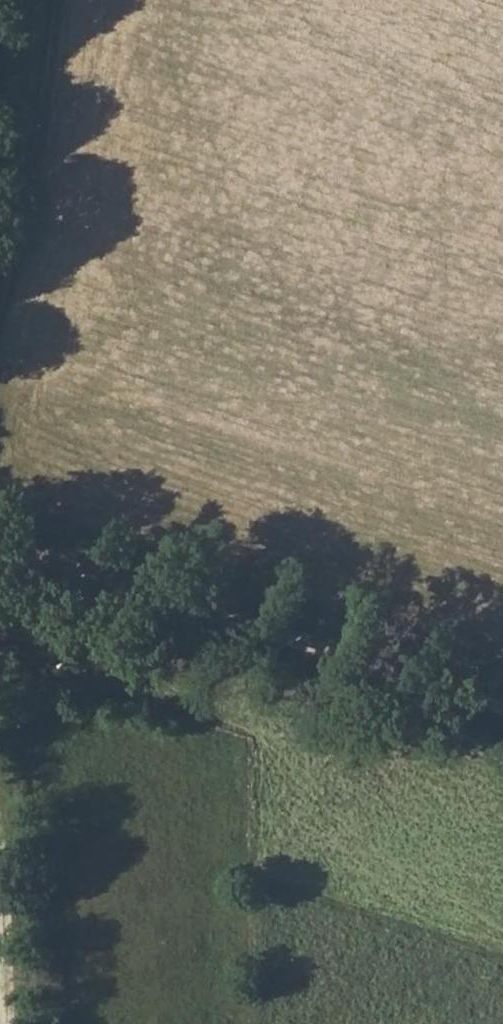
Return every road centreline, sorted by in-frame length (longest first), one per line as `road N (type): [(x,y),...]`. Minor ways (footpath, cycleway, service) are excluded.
road 1 (track): [(54,0),(18,238),(0,294)]
road 2 (track): [(0,894),(9,1023)]

